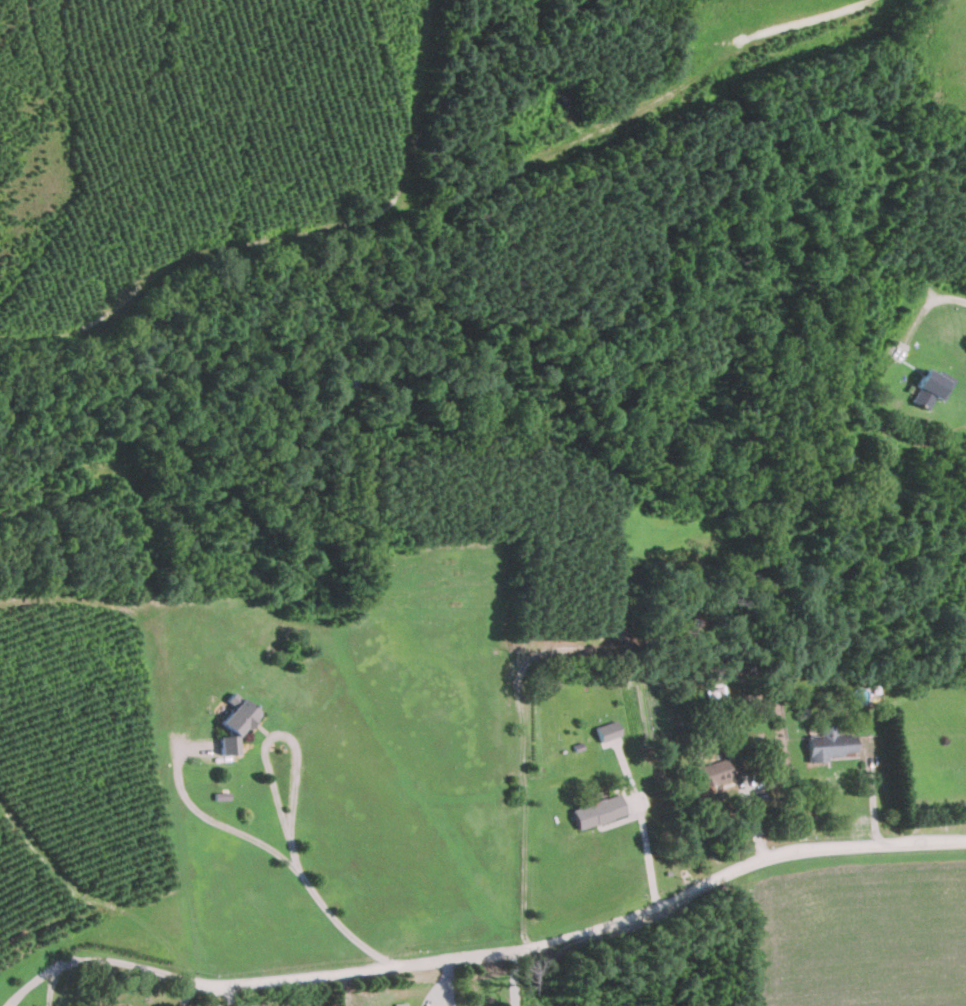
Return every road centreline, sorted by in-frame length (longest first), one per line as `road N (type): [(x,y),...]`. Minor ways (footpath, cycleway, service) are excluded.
road 1 (residential): [(223,986),(493,955),(639,913),(739,864),(965,840)]

